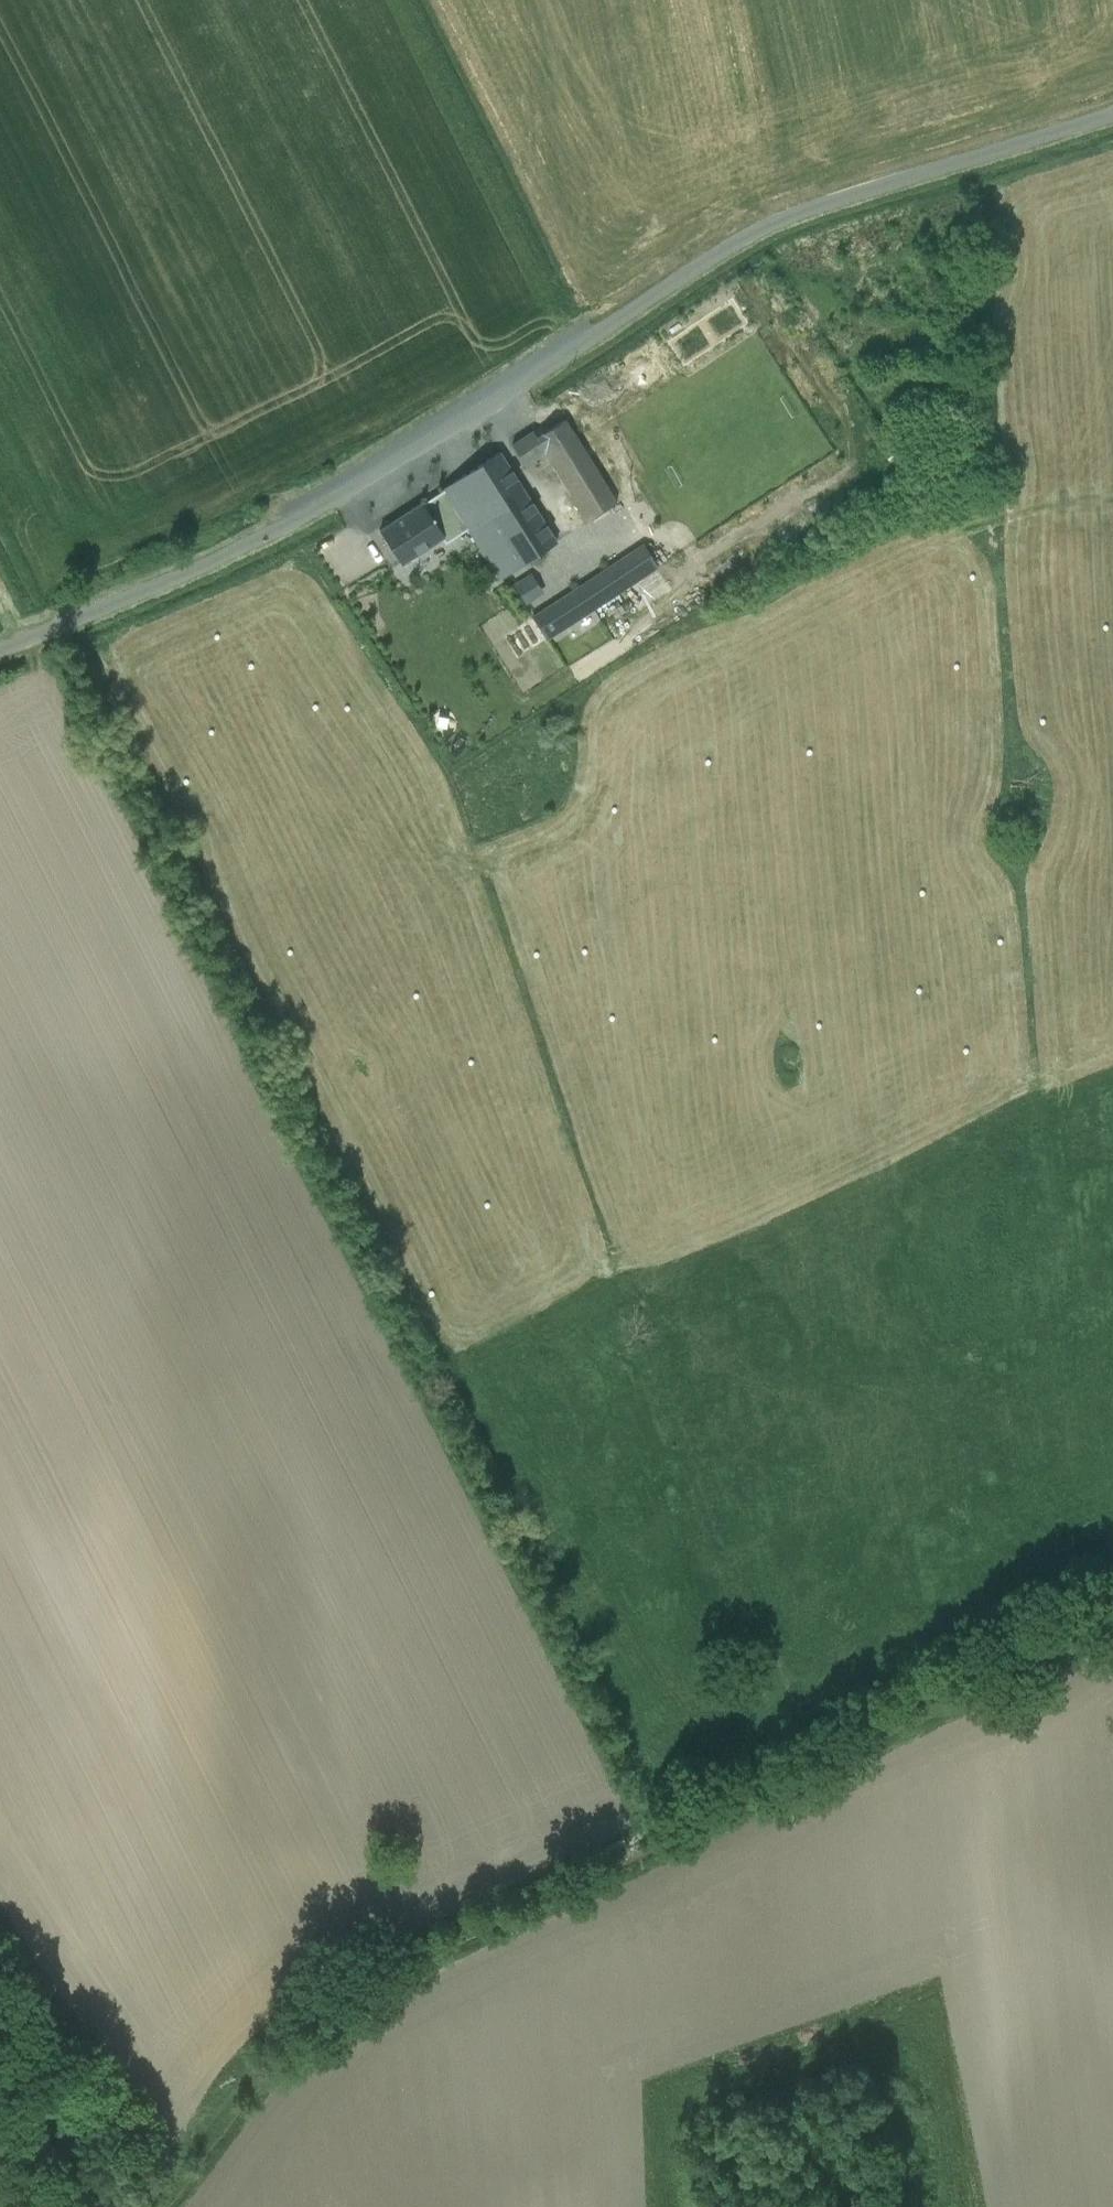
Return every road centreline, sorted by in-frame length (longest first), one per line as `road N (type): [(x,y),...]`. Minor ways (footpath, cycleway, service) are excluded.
road 1 (unclassified): [(1112,114),(804,209),(727,248),(344,496),(234,552),(0,651)]
road 2 (track): [(138,2206),(156,2157),(382,1956),(983,1671),(1112,1595)]

